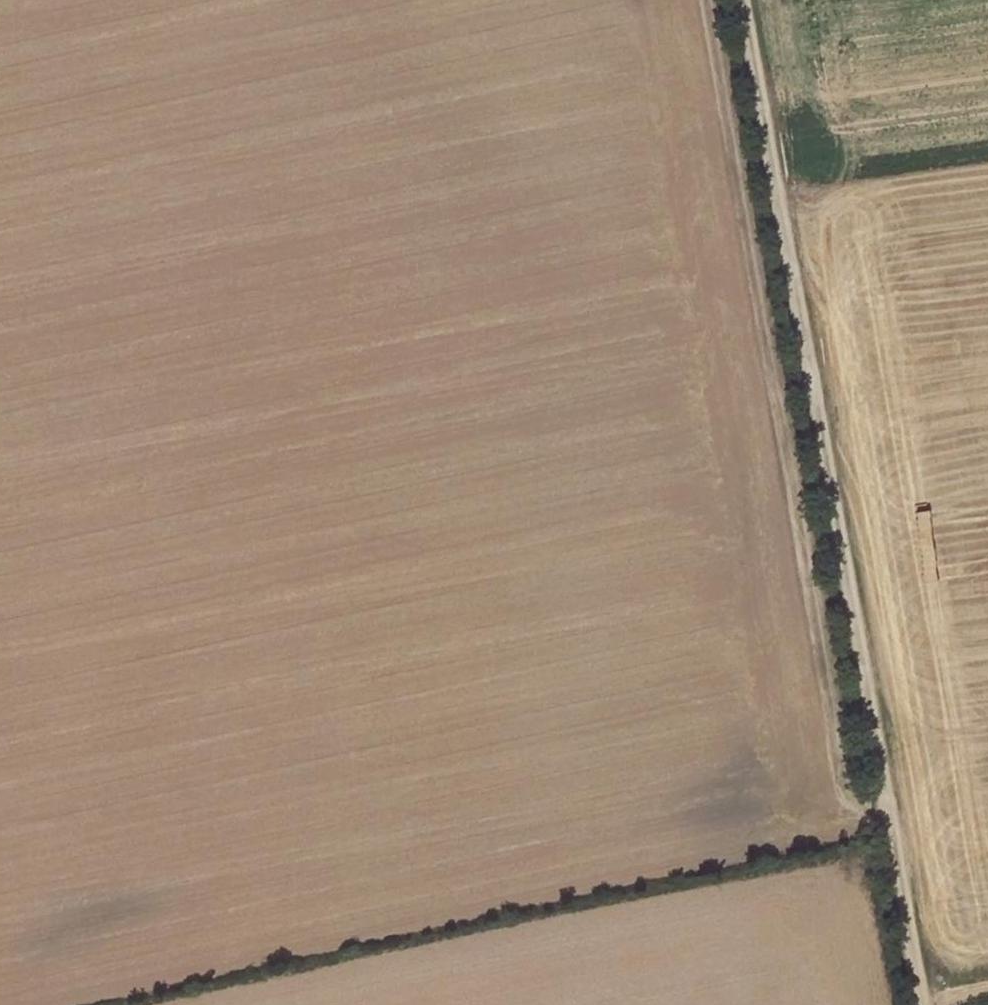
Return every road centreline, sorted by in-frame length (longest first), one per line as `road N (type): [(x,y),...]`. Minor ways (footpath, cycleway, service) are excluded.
road 1 (track): [(905,1004),(727,0)]

